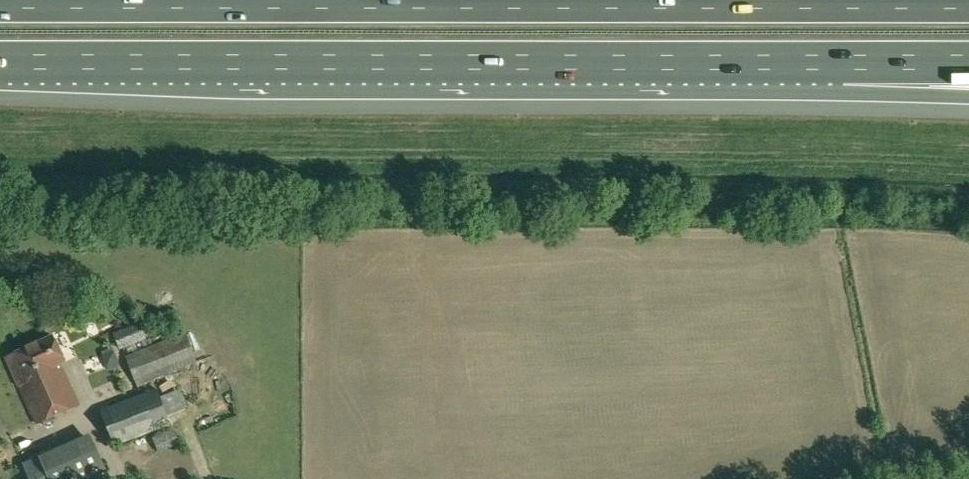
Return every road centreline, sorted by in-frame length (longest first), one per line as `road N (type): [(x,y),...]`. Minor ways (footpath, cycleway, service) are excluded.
road 1 (motorway): [(968,1),(0,1)]
road 2 (motorway): [(0,62),(844,62)]
road 3 (motorway): [(844,62),(968,80)]
road 4 (motorway): [(844,62),(968,62)]

